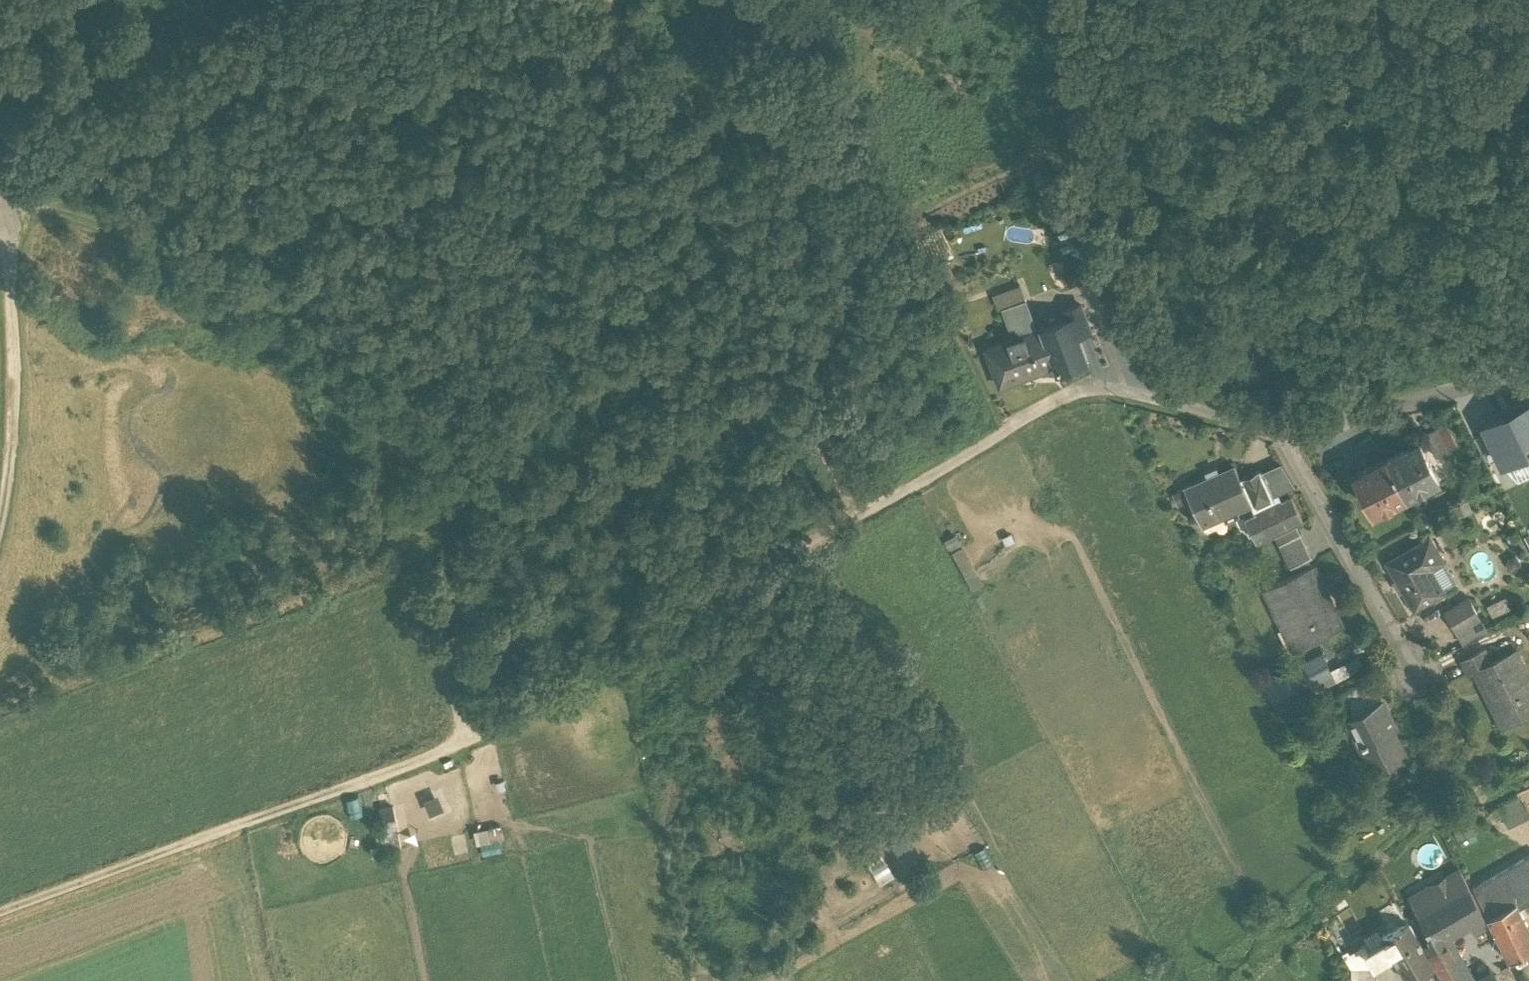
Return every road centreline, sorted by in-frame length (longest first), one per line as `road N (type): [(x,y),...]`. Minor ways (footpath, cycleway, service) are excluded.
road 1 (track): [(0,194),(113,228),(280,310),(412,396),(451,438),(468,499),(455,523),(421,548),(412,571),(469,741)]
road 2 (track): [(605,0),(857,514)]
road 3 (track): [(0,915),(469,741)]
road 4 (track): [(469,741),(626,660),(857,514)]
road 5 (residential): [(1281,431),(1432,697)]
road 6 (track): [(0,209),(11,334),(0,513)]
road 7 (residential): [(1002,429),(1065,397),(1097,391),(1281,431)]
road 8 (residential): [(1281,431),(1308,432),(1528,374)]
road 9 (track): [(857,514),(1002,429)]

